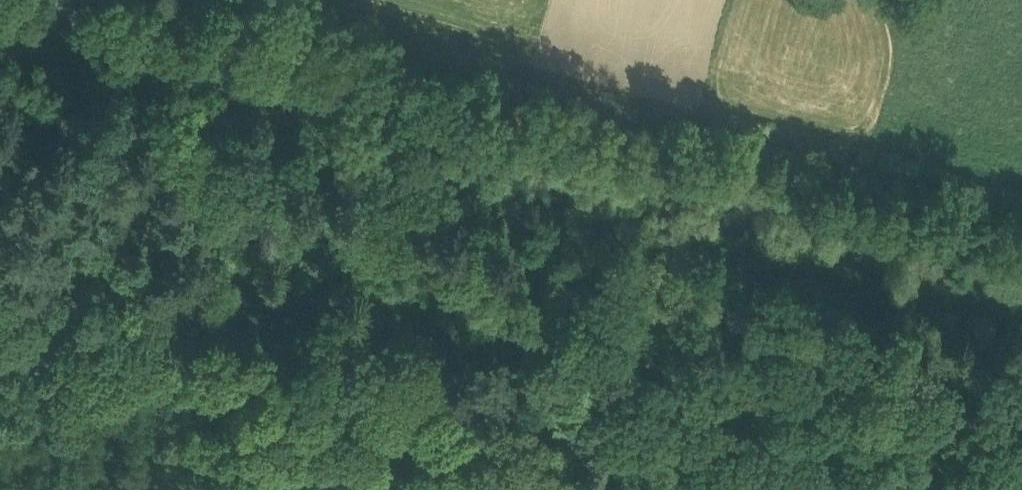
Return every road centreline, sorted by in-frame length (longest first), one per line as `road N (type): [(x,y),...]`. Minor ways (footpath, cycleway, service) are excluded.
road 1 (track): [(0,118),(1021,419)]
road 2 (track): [(276,0),(1021,210)]

